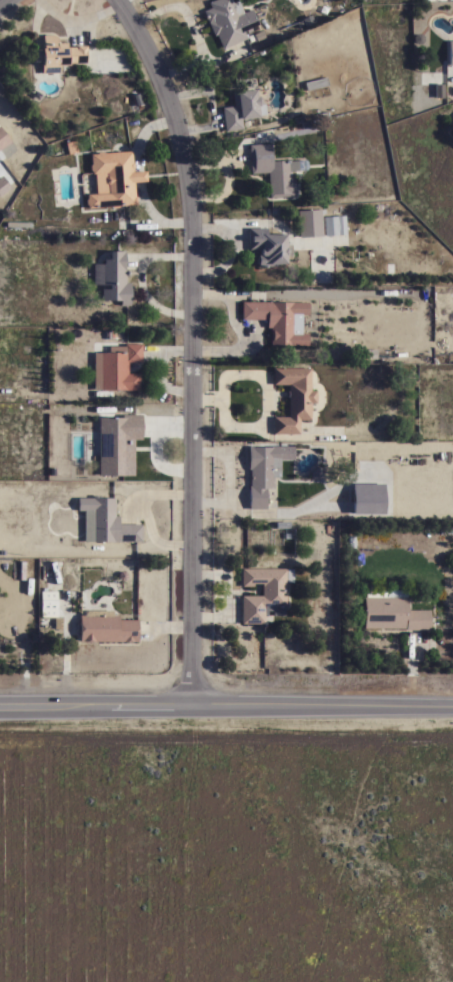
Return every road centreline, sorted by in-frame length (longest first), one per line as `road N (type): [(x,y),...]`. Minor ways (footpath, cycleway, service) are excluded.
road 1 (residential): [(114,0),(163,84),(191,184),(194,707)]
road 2 (secondary): [(0,707),(452,708)]

